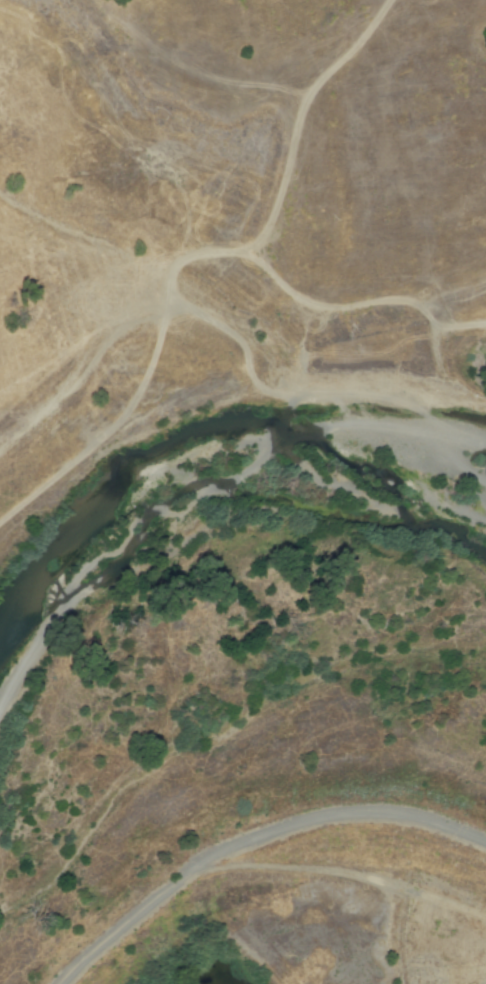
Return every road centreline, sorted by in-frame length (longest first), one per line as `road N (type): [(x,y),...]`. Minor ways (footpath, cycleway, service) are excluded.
road 1 (residential): [(284,88),(485,2)]

